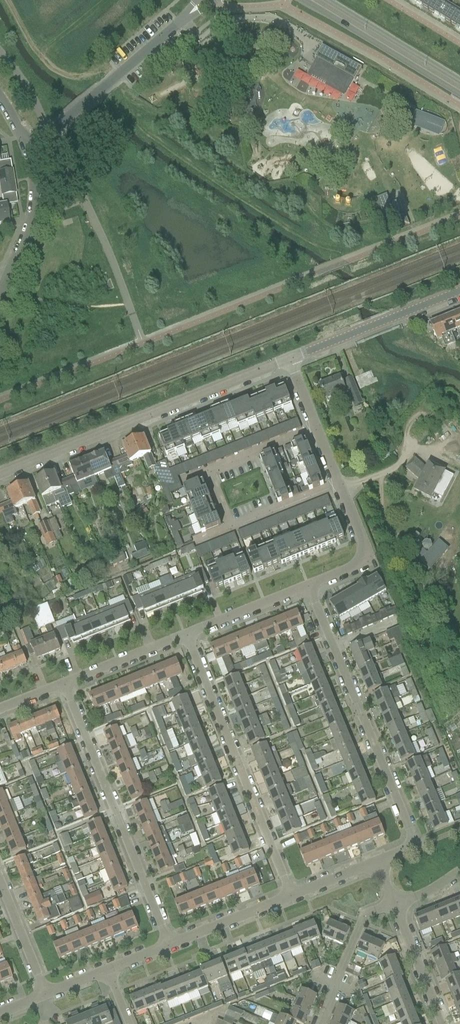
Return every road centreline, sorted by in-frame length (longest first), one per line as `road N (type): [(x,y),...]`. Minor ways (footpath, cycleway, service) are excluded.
road 1 (residential): [(378,863),(414,848),(308,585)]
road 2 (unclassified): [(0,474),(286,361)]
road 3 (residential): [(291,897),(185,635)]
road 4 (residential): [(169,946),(64,684)]
road 5 (unclassified): [(25,147),(191,13)]
road 6 (secondary): [(302,0),(459,94)]
road 7 (secondary): [(459,82),(326,0)]
road 8 (residential): [(315,1023),(363,916),(395,906)]
road 9 (residential): [(25,147),(32,203),(7,281)]
road 10 (residential): [(308,585),(361,557),(335,487)]
road 11 (residential): [(185,635),(308,585)]
road 12 (residential): [(169,946),(291,897)]
road 13 (residential): [(64,684),(185,635)]
road 14 (residential): [(441,1023),(395,906)]

